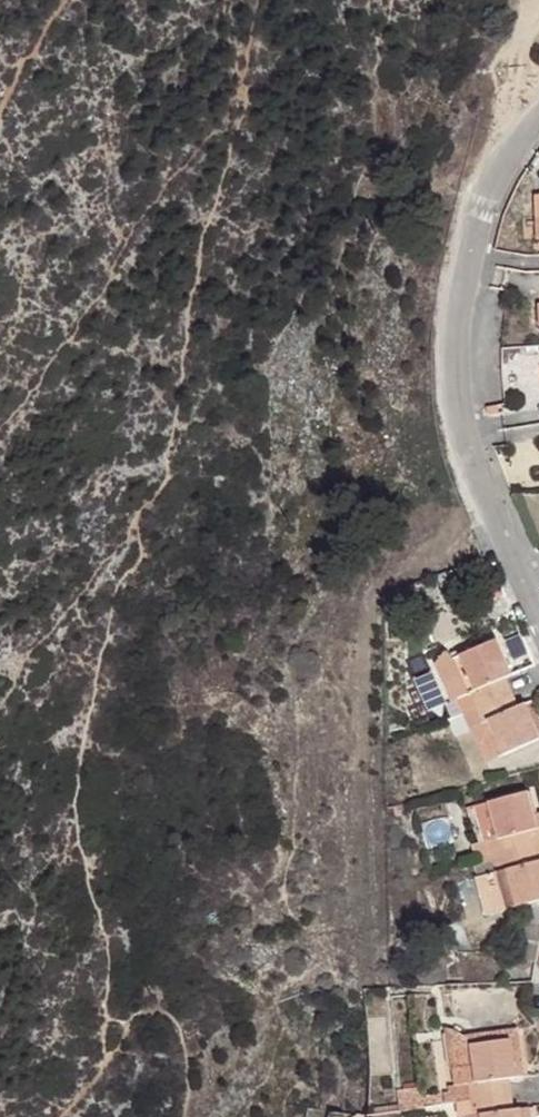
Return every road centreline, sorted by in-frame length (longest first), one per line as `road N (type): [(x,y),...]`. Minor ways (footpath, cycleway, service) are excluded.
road 1 (residential): [(538,119),(493,183),(463,273),(450,350),(455,423),(538,648)]
road 2 (track): [(530,129),(515,67),(524,20),(538,8)]

